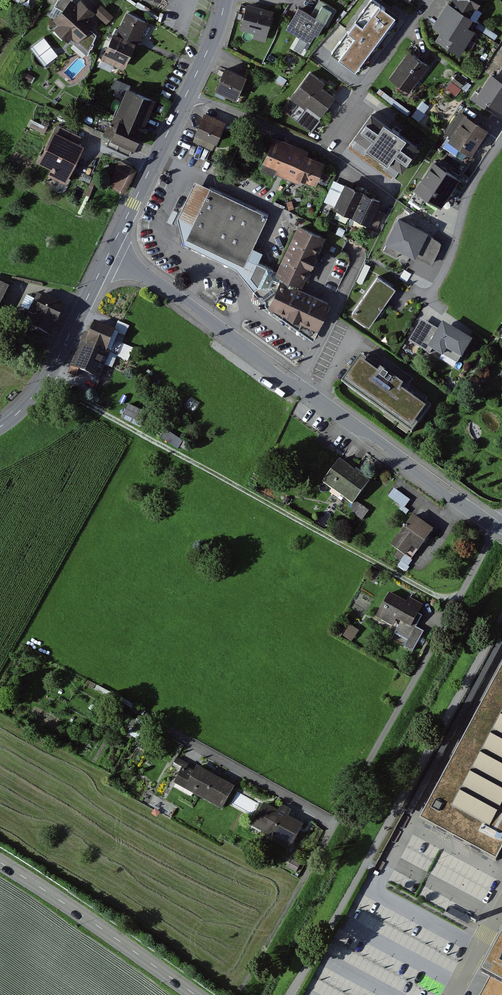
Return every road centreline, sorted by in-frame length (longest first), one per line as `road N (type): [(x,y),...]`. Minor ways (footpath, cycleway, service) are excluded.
road 1 (tertiary): [(498,525),(111,250)]
road 2 (track): [(456,606),(47,377)]
road 3 (track): [(501,621),(290,994)]
road 4 (unclassified): [(498,525),(336,822)]
road 5 (secondary): [(196,994),(0,862)]
road 6 (residential): [(188,93),(314,145),(395,202)]
road 7 (tertiary): [(0,426),(47,377),(111,250)]
road 8 (residential): [(336,822),(165,726)]
road 9 (tertiary): [(111,250),(188,93)]
road 10 (residential): [(501,143),(479,178),(430,298)]
road 11 (residential): [(433,0),(338,129)]
road 12 (track): [(315,860),(243,989)]

